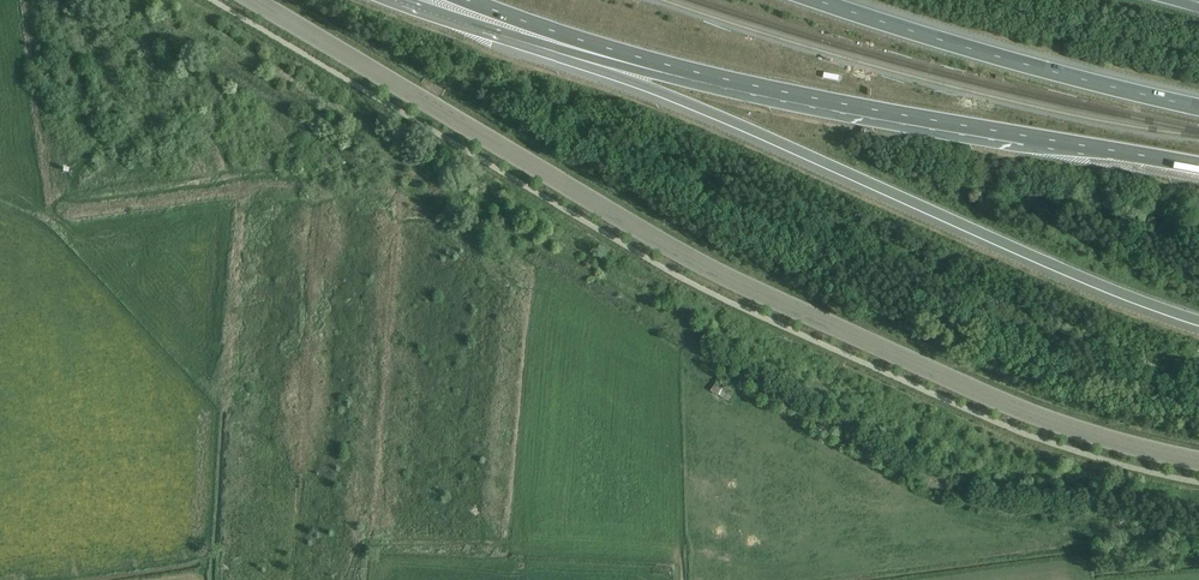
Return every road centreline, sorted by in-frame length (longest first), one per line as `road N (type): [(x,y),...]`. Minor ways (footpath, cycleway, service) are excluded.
road 1 (tertiary): [(252,0),(690,260),(1016,416),(1198,470)]
road 2 (motorway): [(575,52),(1015,249),(1198,320)]
road 3 (motorway): [(657,62),(837,103),(1198,165)]
road 4 (motorway): [(1198,106),(1064,75),(813,0)]
road 5 (motorway): [(467,0),(657,62)]
road 6 (motorway): [(407,0),(575,52)]

